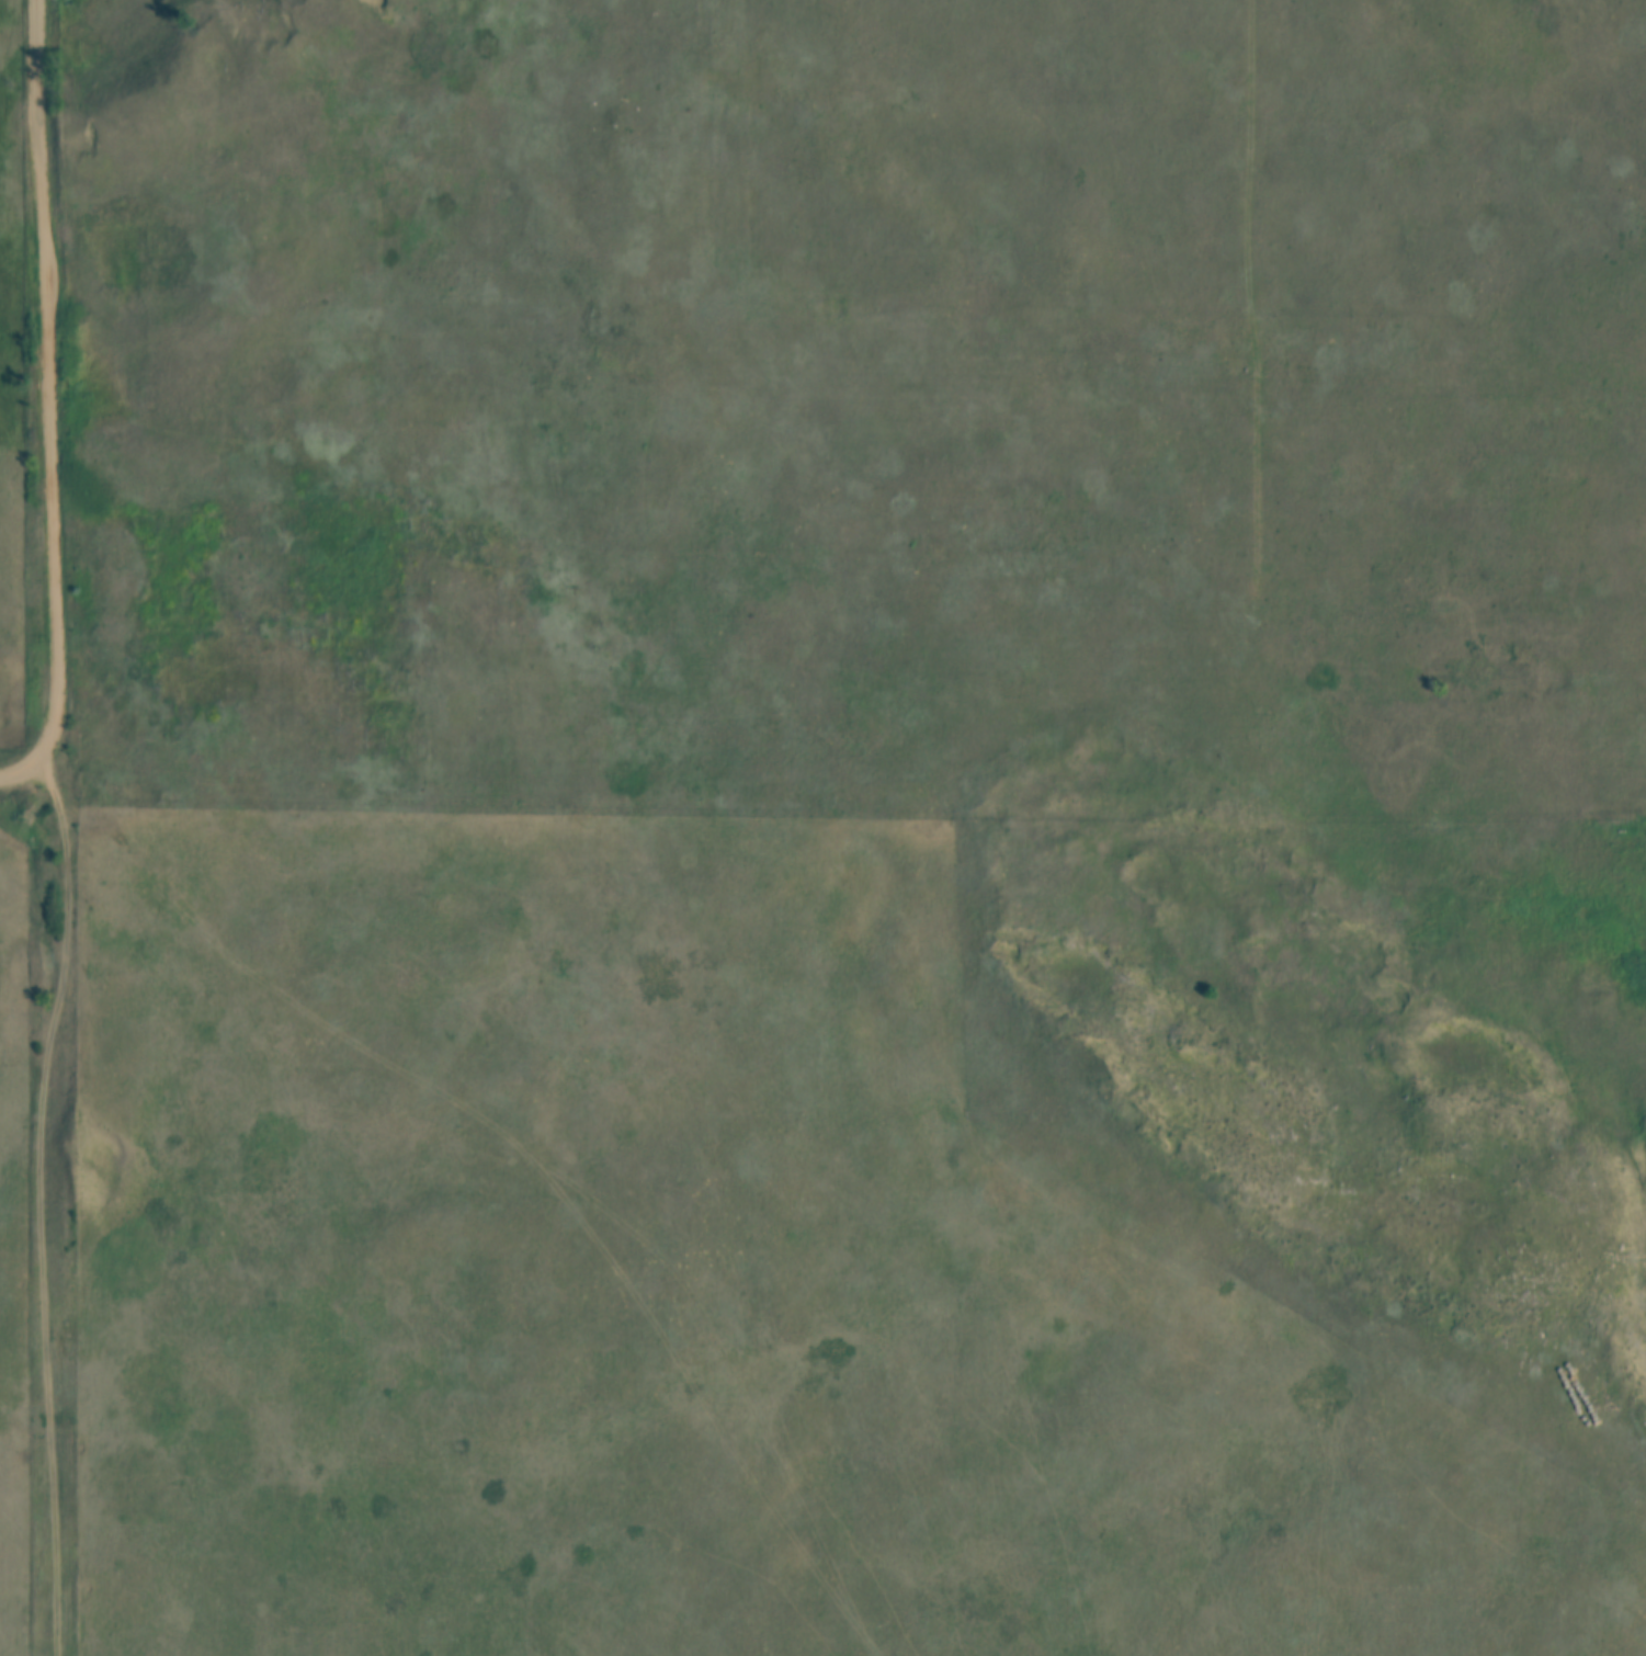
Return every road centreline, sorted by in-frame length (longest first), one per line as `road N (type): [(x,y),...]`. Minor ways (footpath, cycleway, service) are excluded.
road 1 (track): [(54,1655),(39,1180),(52,729)]
road 2 (residential): [(52,729),(61,712),(42,0)]

